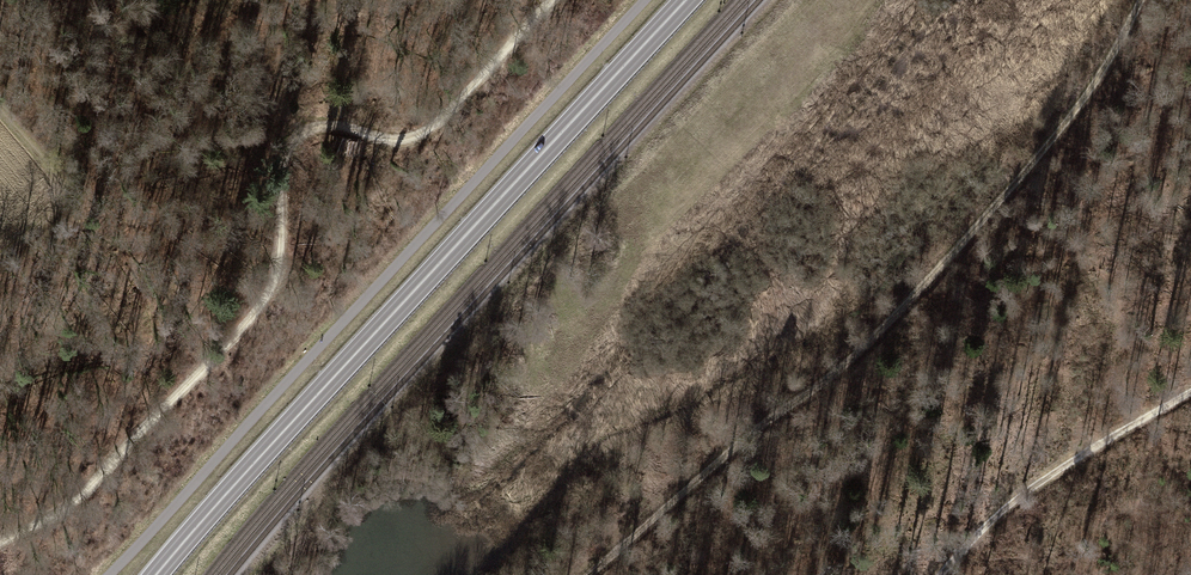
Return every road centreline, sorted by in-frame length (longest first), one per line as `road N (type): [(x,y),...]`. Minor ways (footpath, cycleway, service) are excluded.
road 1 (track): [(1136,0),(1097,84),(867,350),(749,436),(592,574)]
road 2 (trunk): [(155,574),(684,0)]
road 3 (track): [(301,131),(284,146),(282,267),(269,299),(96,478),(51,517),(0,540)]
road 4 (track): [(555,0),(442,119),(416,137),(387,138),(327,123),(301,131),(220,0)]
road 5 (track): [(944,574),(1046,478),(1190,397)]

